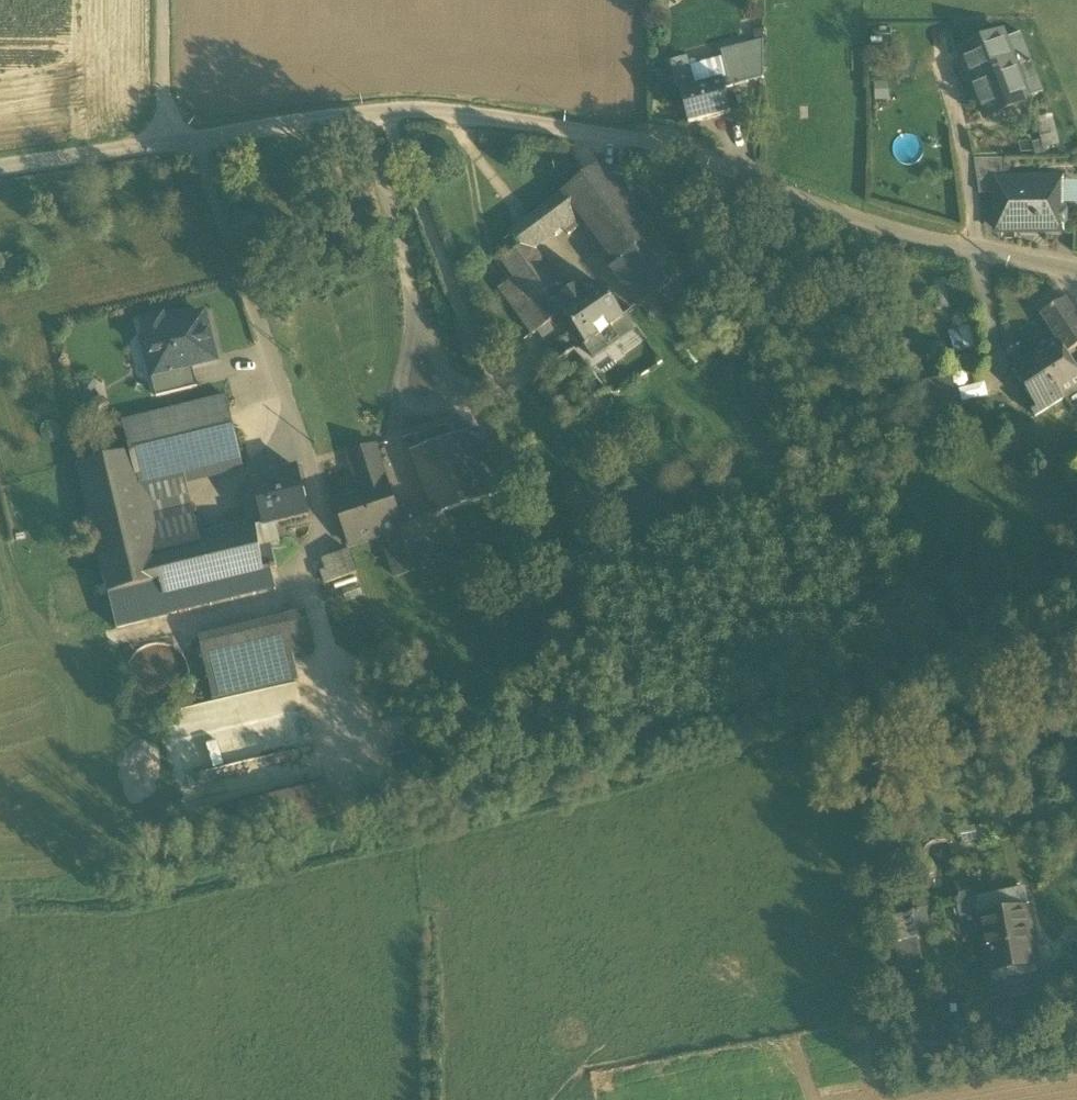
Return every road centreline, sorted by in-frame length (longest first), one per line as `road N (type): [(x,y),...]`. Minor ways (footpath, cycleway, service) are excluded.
road 1 (residential): [(1076,277),(908,238),(662,149),(488,119),(363,113),(0,171)]
road 2 (track): [(164,147),(164,0)]

